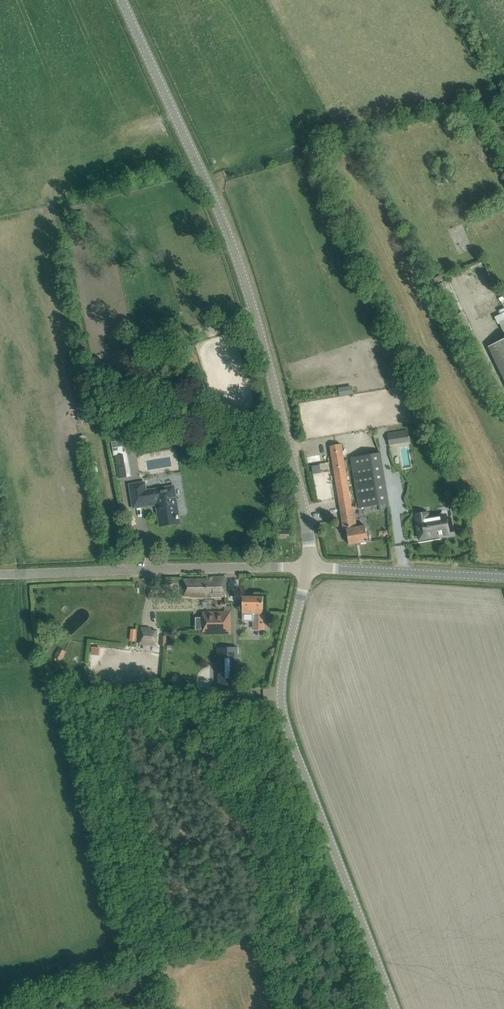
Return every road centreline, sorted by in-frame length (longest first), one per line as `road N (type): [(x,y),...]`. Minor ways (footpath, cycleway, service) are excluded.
road 1 (unclassified): [(308,567),(298,471),(253,293),(126,0)]
road 2 (unclassified): [(396,1008),(284,714),(283,676),(308,567)]
road 3 (unclassified): [(308,567),(0,574)]
road 4 (unclassified): [(308,567),(503,577)]

